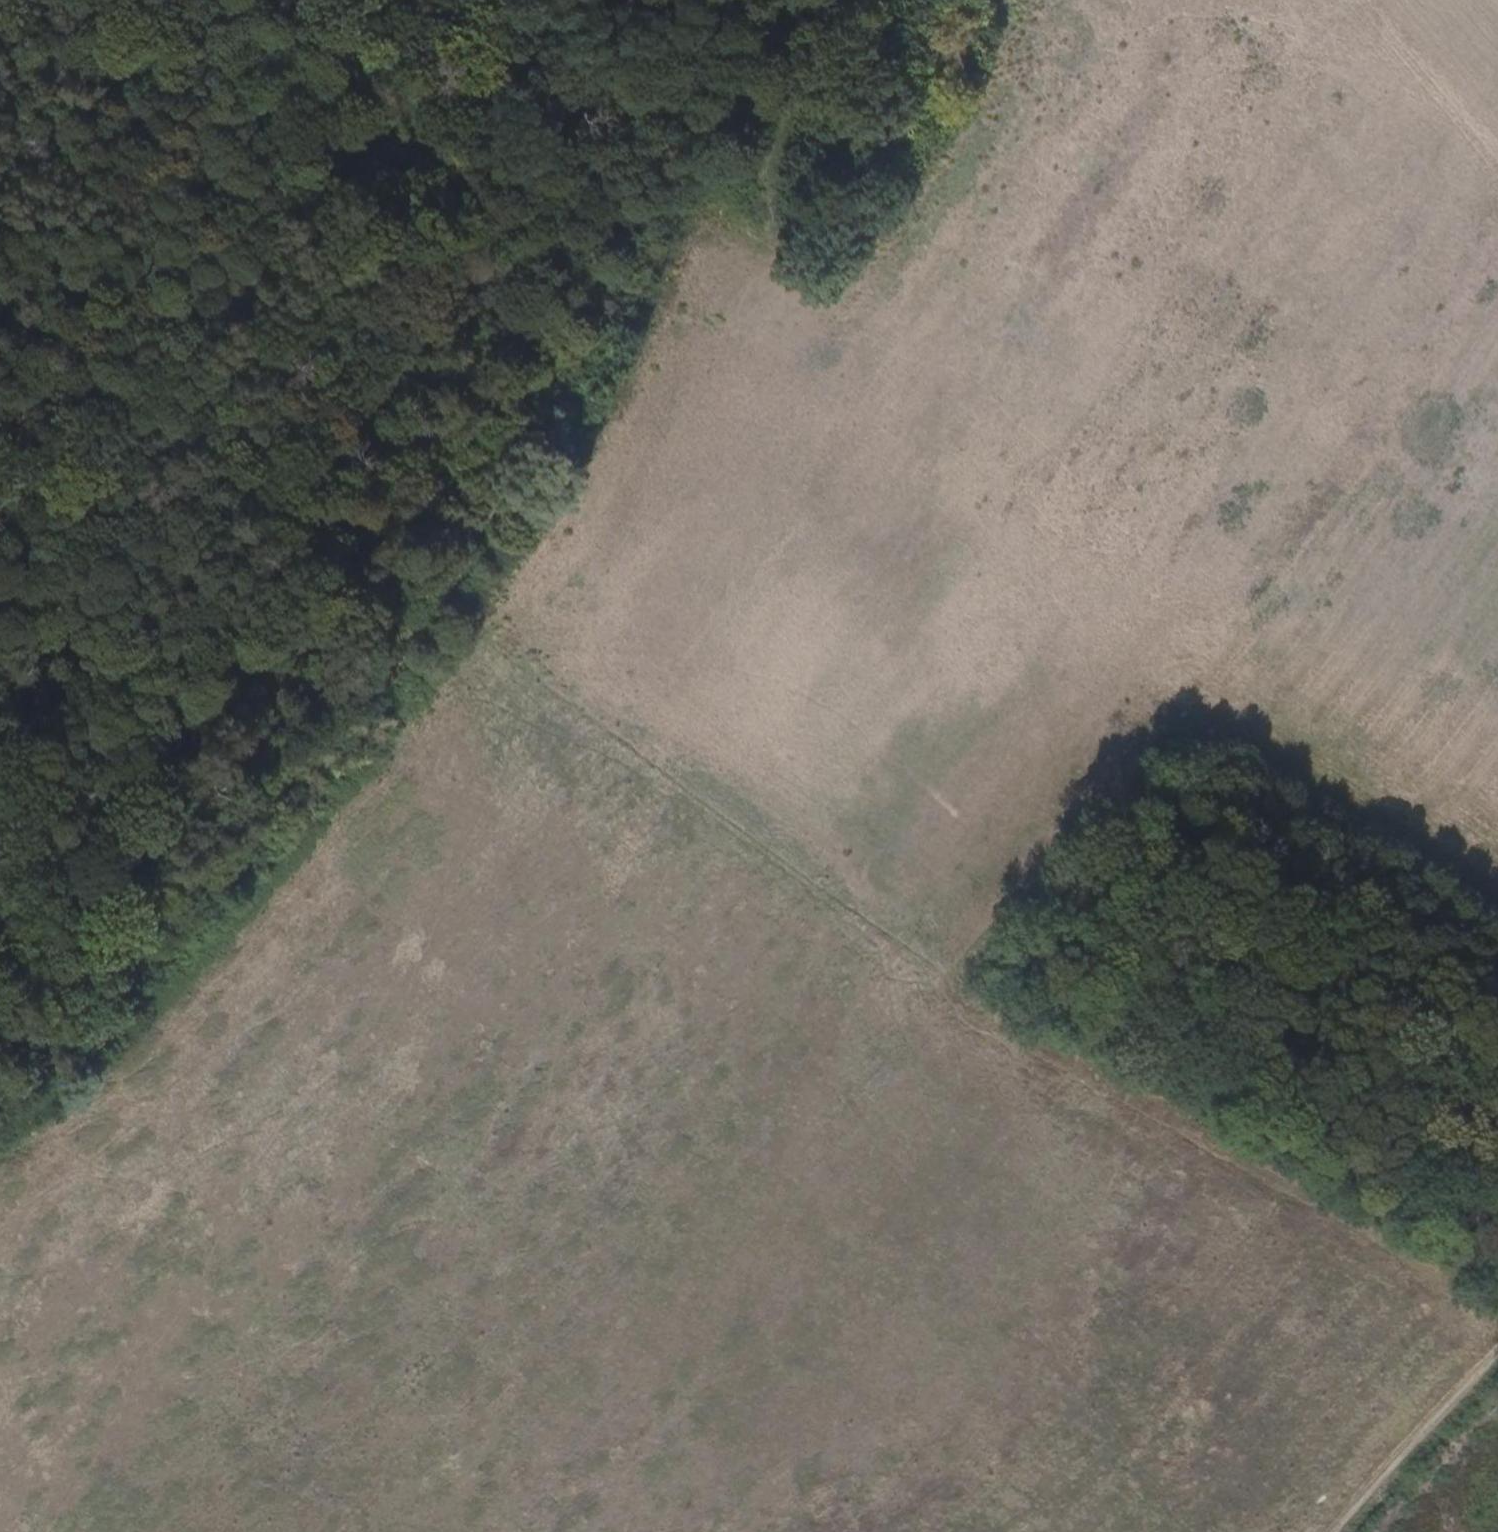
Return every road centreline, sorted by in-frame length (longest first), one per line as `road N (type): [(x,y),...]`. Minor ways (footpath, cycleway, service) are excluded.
road 1 (track): [(127,0),(511,212)]
road 2 (track): [(1497,1342),(1331,1531)]

